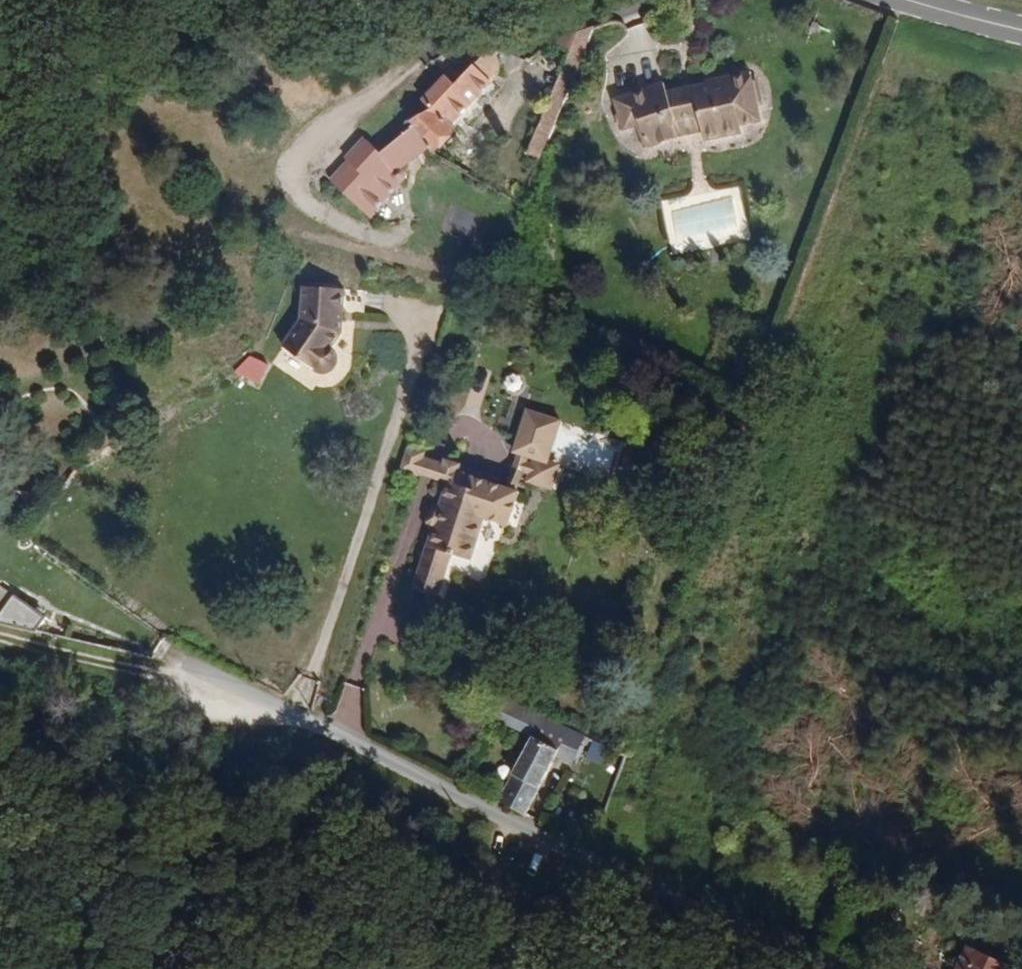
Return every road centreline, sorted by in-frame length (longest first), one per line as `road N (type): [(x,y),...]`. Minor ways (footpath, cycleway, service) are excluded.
road 1 (unclassified): [(805,968),(447,792),(182,678)]
road 2 (track): [(226,0),(452,36)]
road 3 (track): [(182,678),(0,646)]
road 4 (track): [(452,36),(587,0)]

